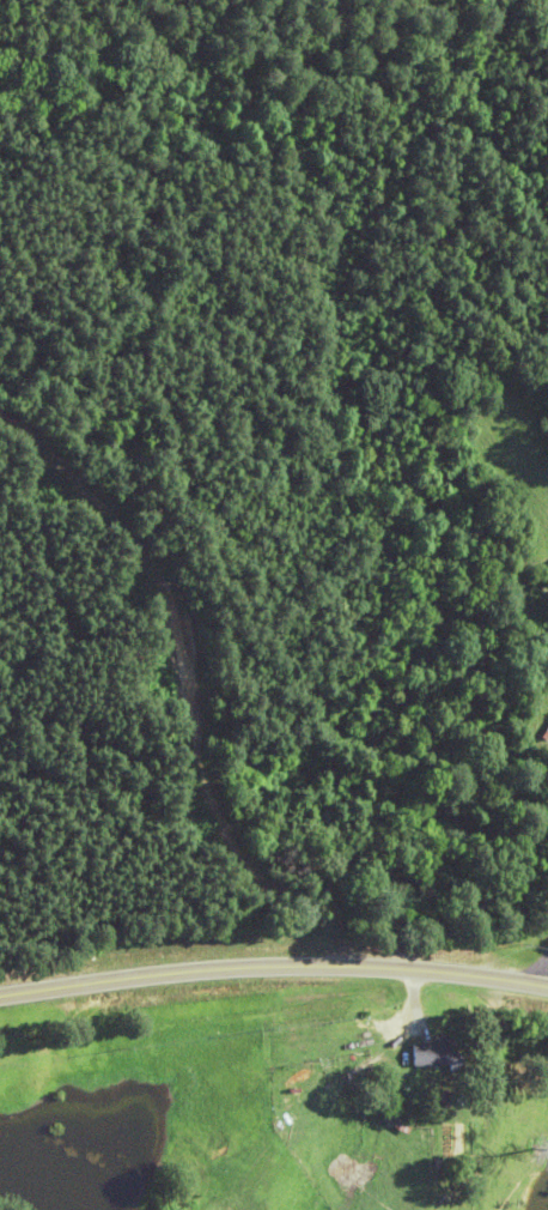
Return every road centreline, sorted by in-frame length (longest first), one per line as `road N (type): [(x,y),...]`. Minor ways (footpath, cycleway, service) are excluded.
road 1 (secondary): [(547,977),(470,960),(400,956),(150,969),(0,990)]

